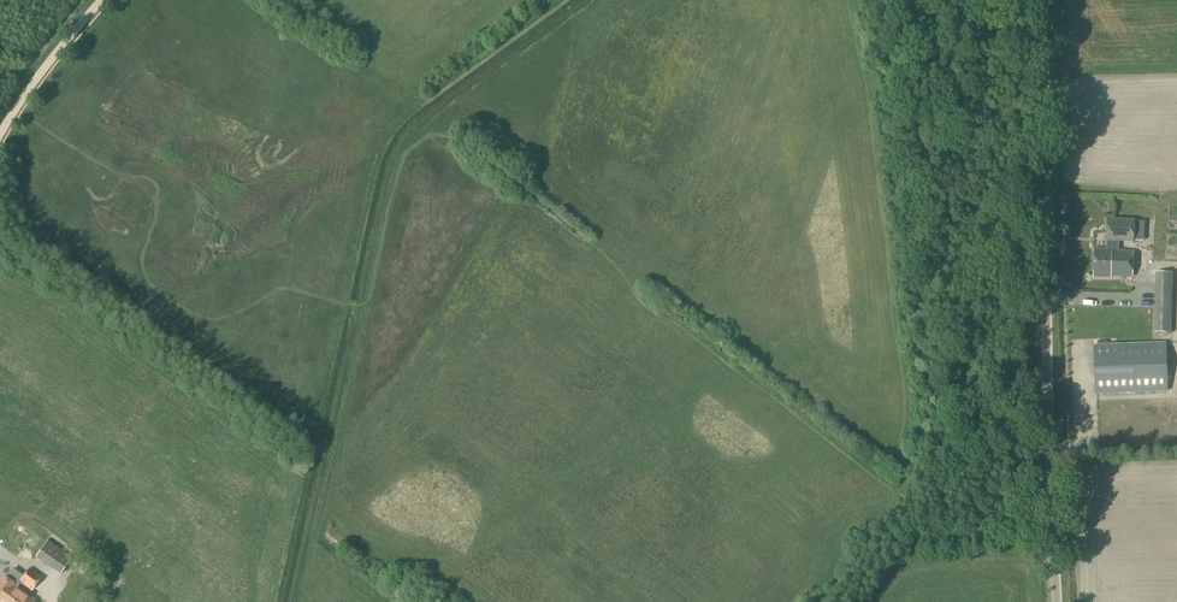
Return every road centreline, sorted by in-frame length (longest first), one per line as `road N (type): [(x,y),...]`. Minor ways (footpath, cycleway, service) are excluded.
road 1 (unclassified): [(1057,601),(1043,0)]
road 2 (unclassified): [(0,134),(49,58),(101,0)]

